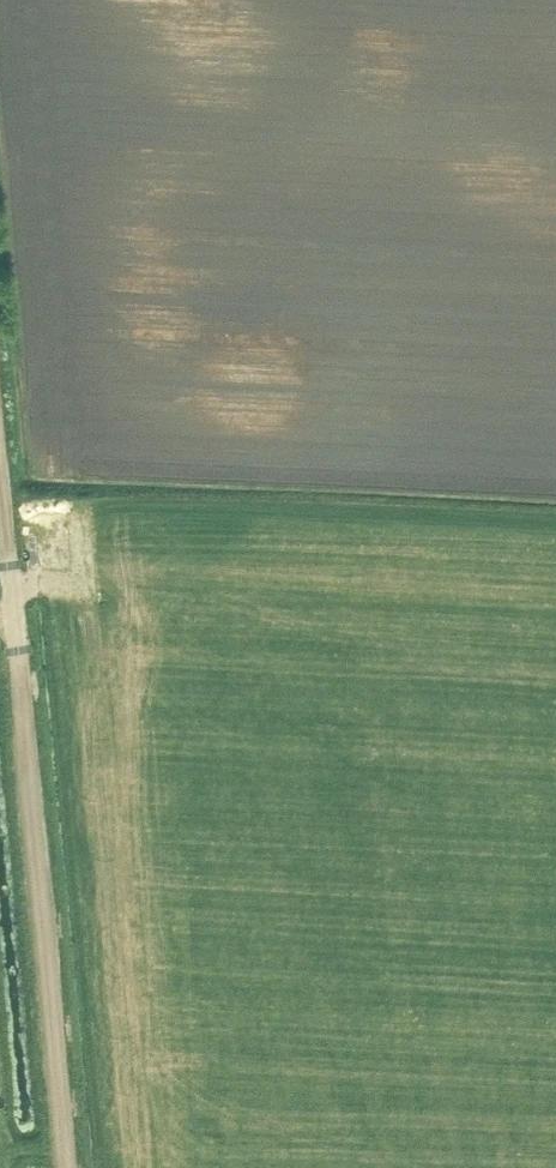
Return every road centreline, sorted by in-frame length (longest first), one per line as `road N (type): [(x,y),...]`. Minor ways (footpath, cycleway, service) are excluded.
road 1 (track): [(61,1167),(12,619)]
road 2 (unclassified): [(12,619),(0,489)]

